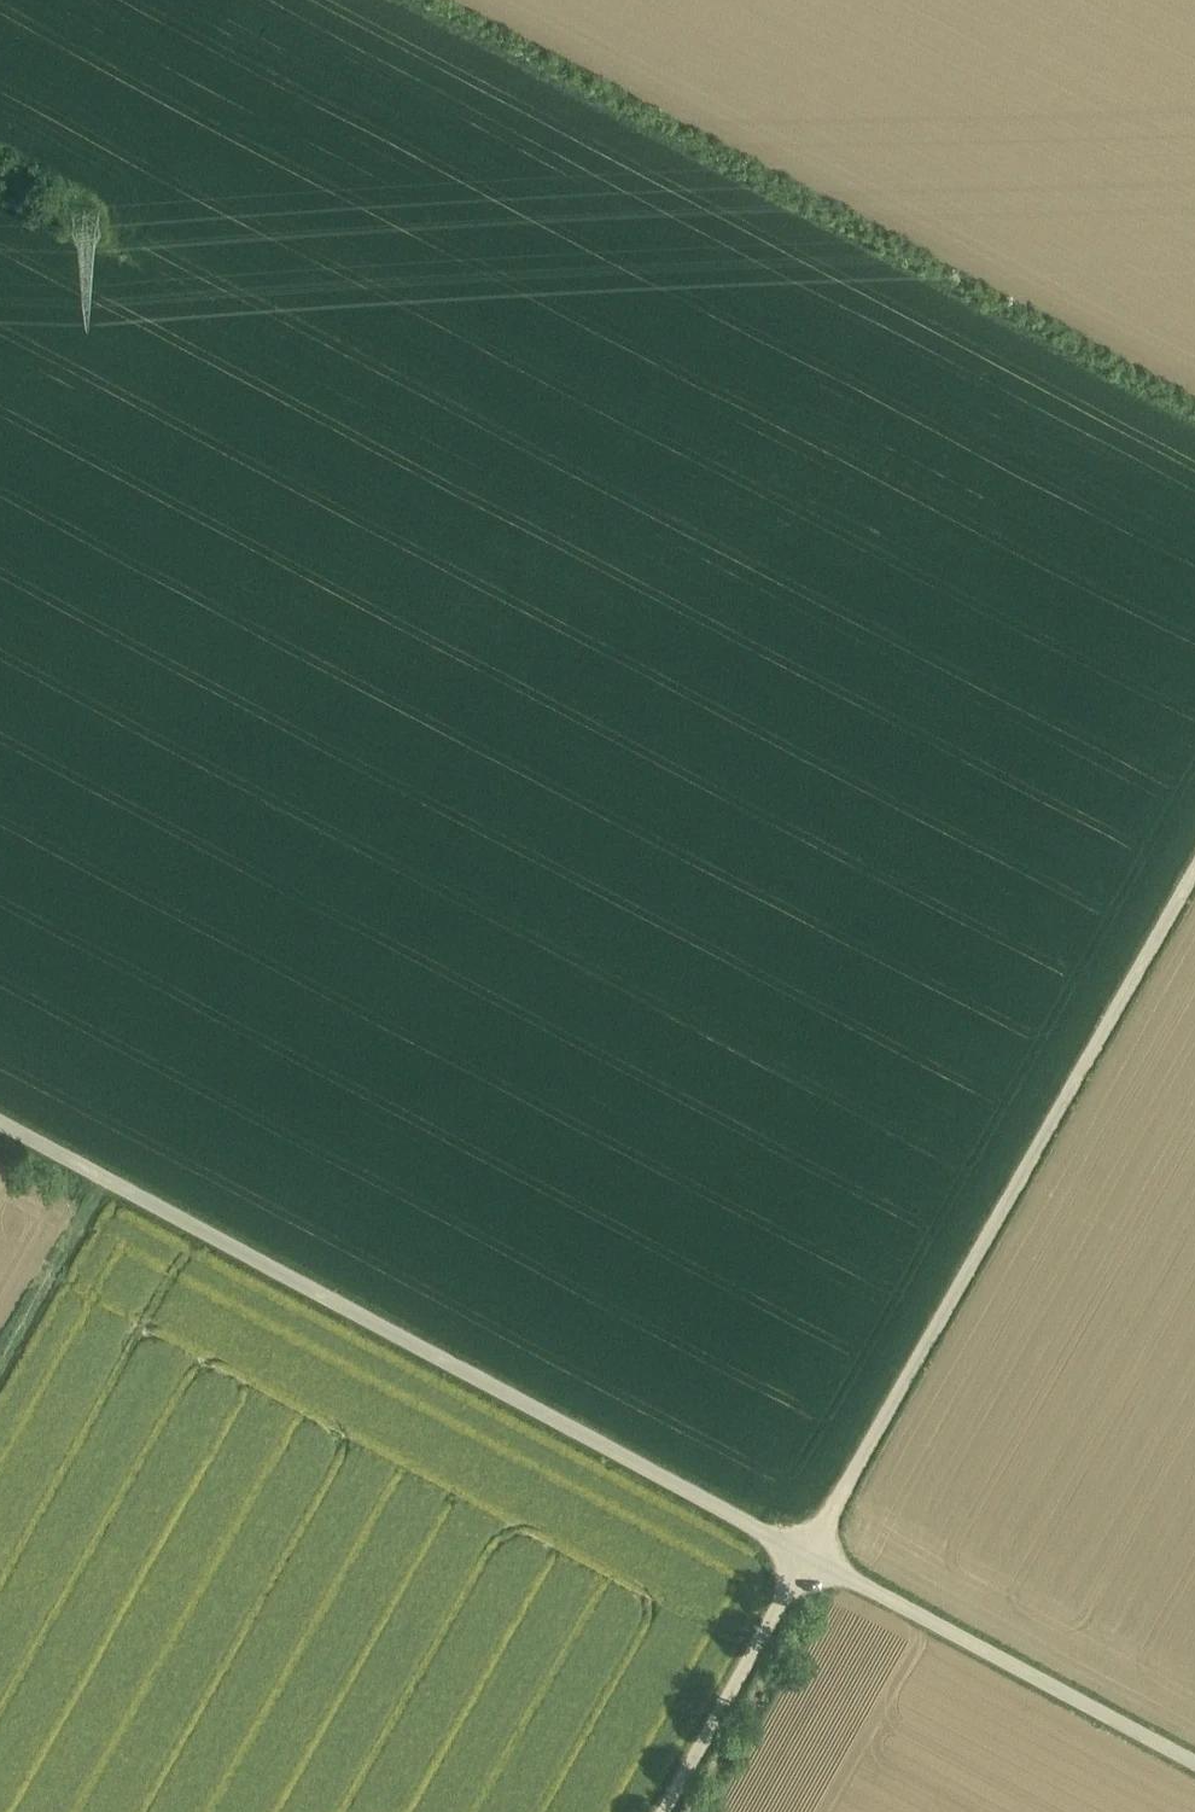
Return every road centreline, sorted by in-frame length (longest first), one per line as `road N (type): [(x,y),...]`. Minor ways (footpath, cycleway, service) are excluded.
road 1 (unclassified): [(0,1125),(1194,1763)]
road 2 (track): [(663,1811),(1194,871)]

